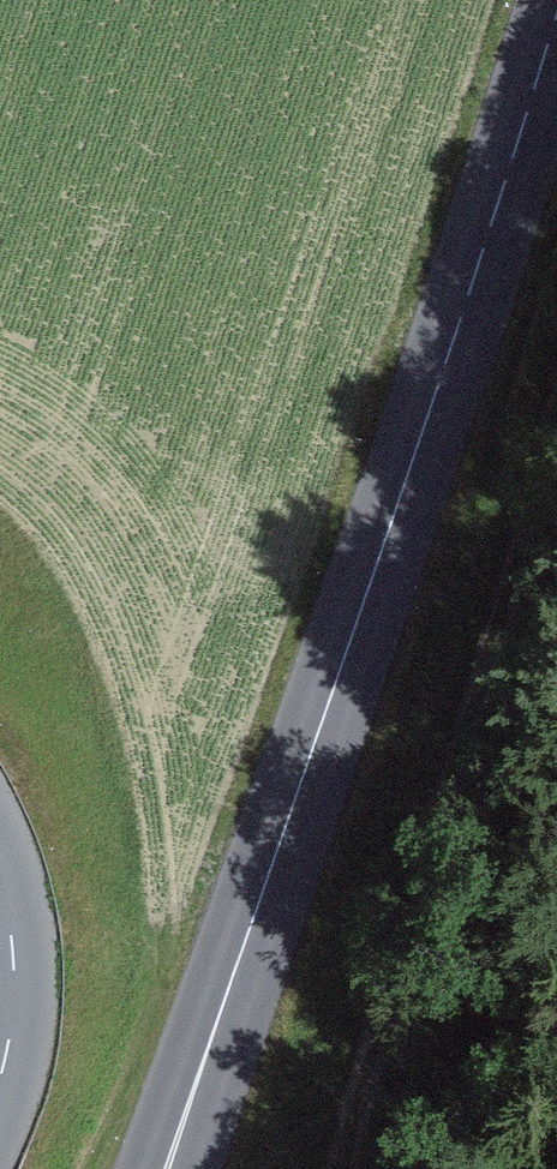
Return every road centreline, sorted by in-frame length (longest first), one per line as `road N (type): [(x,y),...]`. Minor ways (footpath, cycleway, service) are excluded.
road 1 (tertiary): [(175,1168),(556,43)]
road 2 (track): [(345,1168),(556,439)]
road 3 (unclassified): [(0,876),(16,973),(0,1076)]

